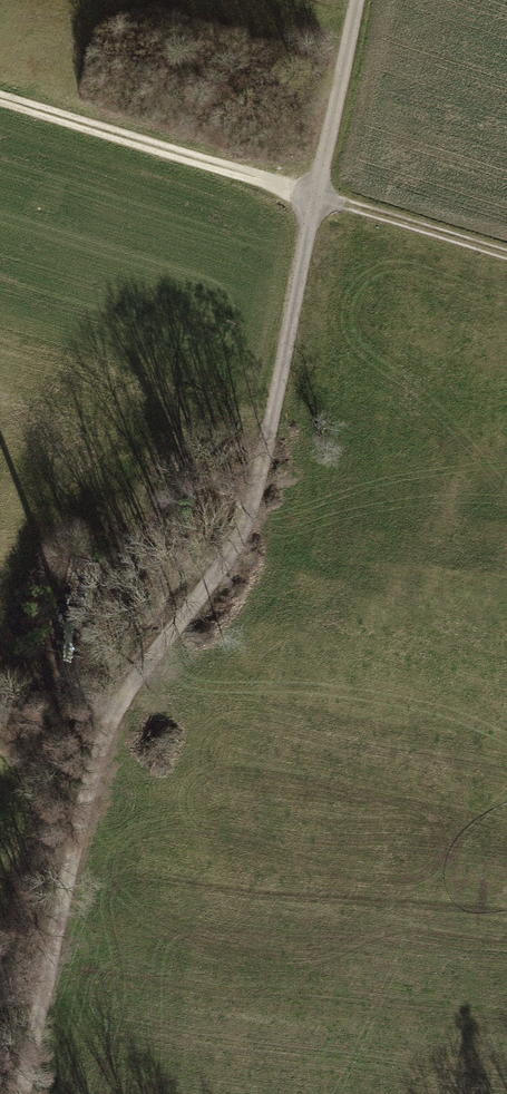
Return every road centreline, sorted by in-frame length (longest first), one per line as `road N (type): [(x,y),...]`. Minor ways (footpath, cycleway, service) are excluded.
road 1 (track): [(25,1093),(62,904),(117,705),(221,562),(259,480),(351,0)]
road 2 (track): [(506,257),(0,97)]
road 3 (track): [(0,645),(37,671),(117,705)]

